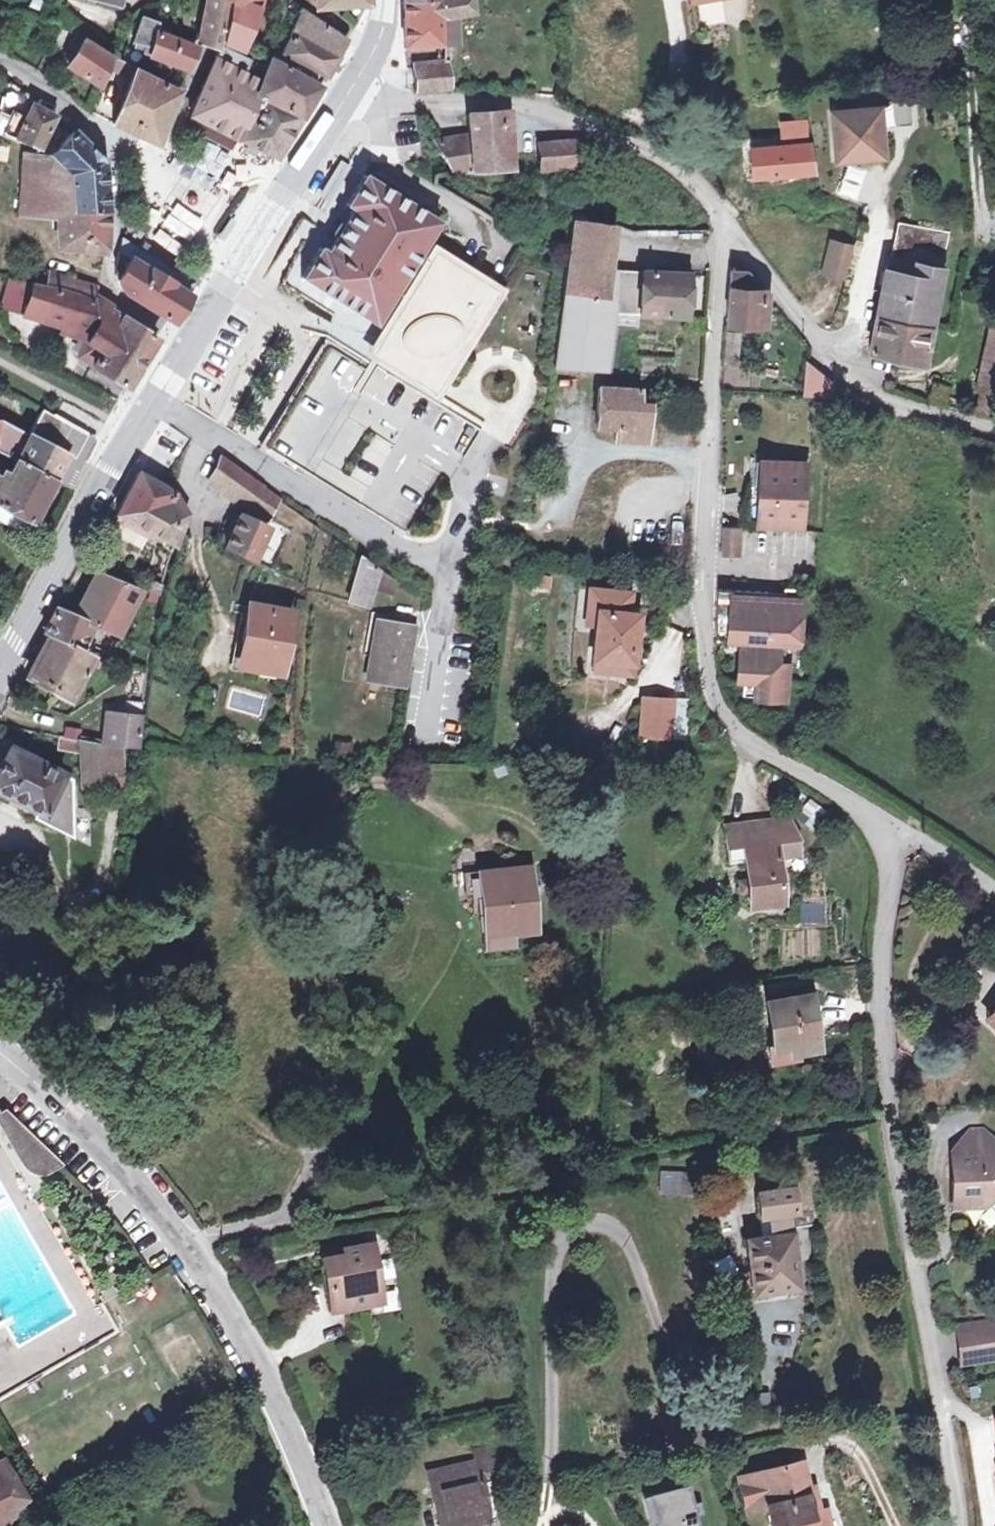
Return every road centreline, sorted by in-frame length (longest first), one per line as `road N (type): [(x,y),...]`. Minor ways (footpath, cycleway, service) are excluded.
road 1 (residential): [(885,819),(888,1116),(944,1407),(953,1525)]
road 2 (residential): [(724,244),(705,600),(724,714),(885,819)]
road 3 (tertiary): [(324,1525),(236,1317),(125,1164),(0,1057)]
road 4 (residential): [(354,87),(563,111),(657,147),(690,171),(720,212),(724,244)]
road 5 (secondary): [(155,398),(354,87)]
road 6 (residential): [(724,244),(745,245),(858,388),(994,429)]
road 7 (secondary): [(0,672),(155,398)]
road 8 (residential): [(214,433),(455,576)]
road 9 (residential): [(969,0),(980,210)]
road 10 (residential): [(0,61),(126,154)]
road 11 (residential): [(885,819),(994,890)]

